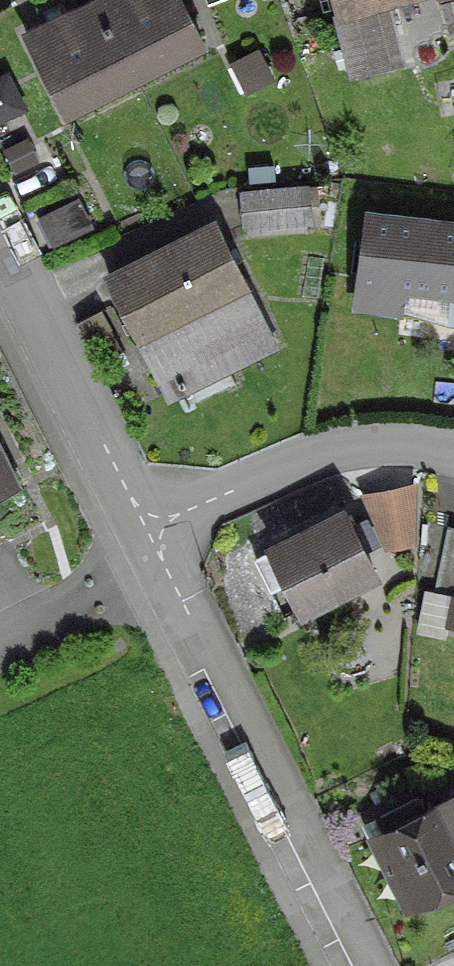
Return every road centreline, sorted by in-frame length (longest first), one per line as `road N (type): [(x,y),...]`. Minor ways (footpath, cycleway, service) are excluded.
road 1 (residential): [(154,560),(363,965)]
road 2 (residential): [(130,510),(313,439),(391,430),(453,441)]
road 3 (residential): [(0,249),(130,510)]
road 4 (residential): [(0,636),(154,560)]

